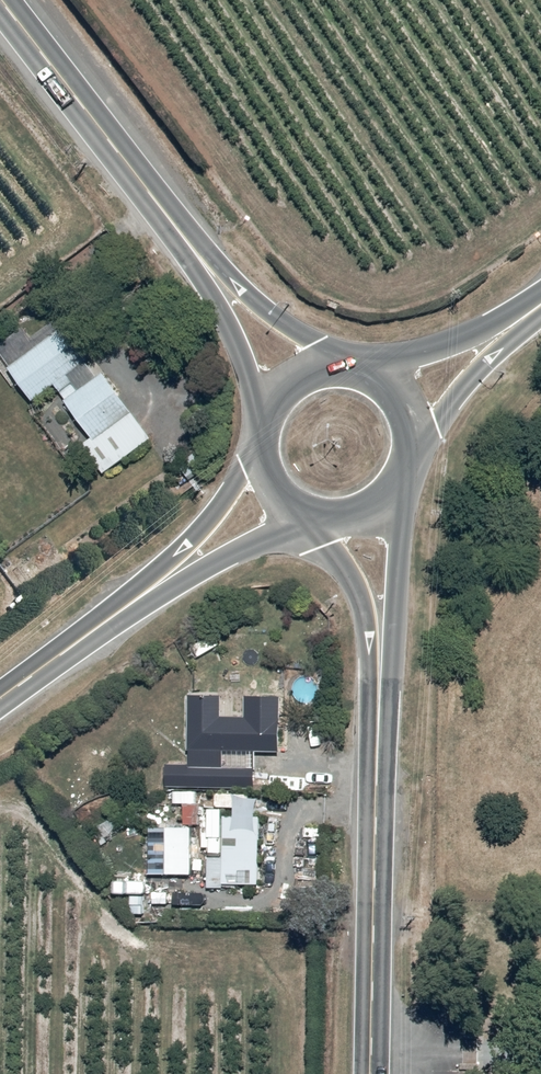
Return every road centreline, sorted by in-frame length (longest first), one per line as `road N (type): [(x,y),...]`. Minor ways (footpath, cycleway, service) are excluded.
road 1 (secondary): [(371,1073),(379,638)]
road 2 (secondary): [(204,265),(2,0)]
road 3 (tertiary): [(0,702),(158,585)]
road 4 (secondary): [(204,265),(350,370)]
road 5 (tertiary): [(158,585),(258,443)]
road 6 (secondary): [(263,420),(204,265)]
road 7 (tertiary): [(303,514),(206,569),(158,585)]
road 8 (tertiary): [(505,331),(411,460)]
road 9 (secondary): [(401,485),(395,596),(379,638)]
road 10 (tertiary): [(358,372),(475,331),(505,331)]
road 11 (secondary): [(379,638),(311,517)]

